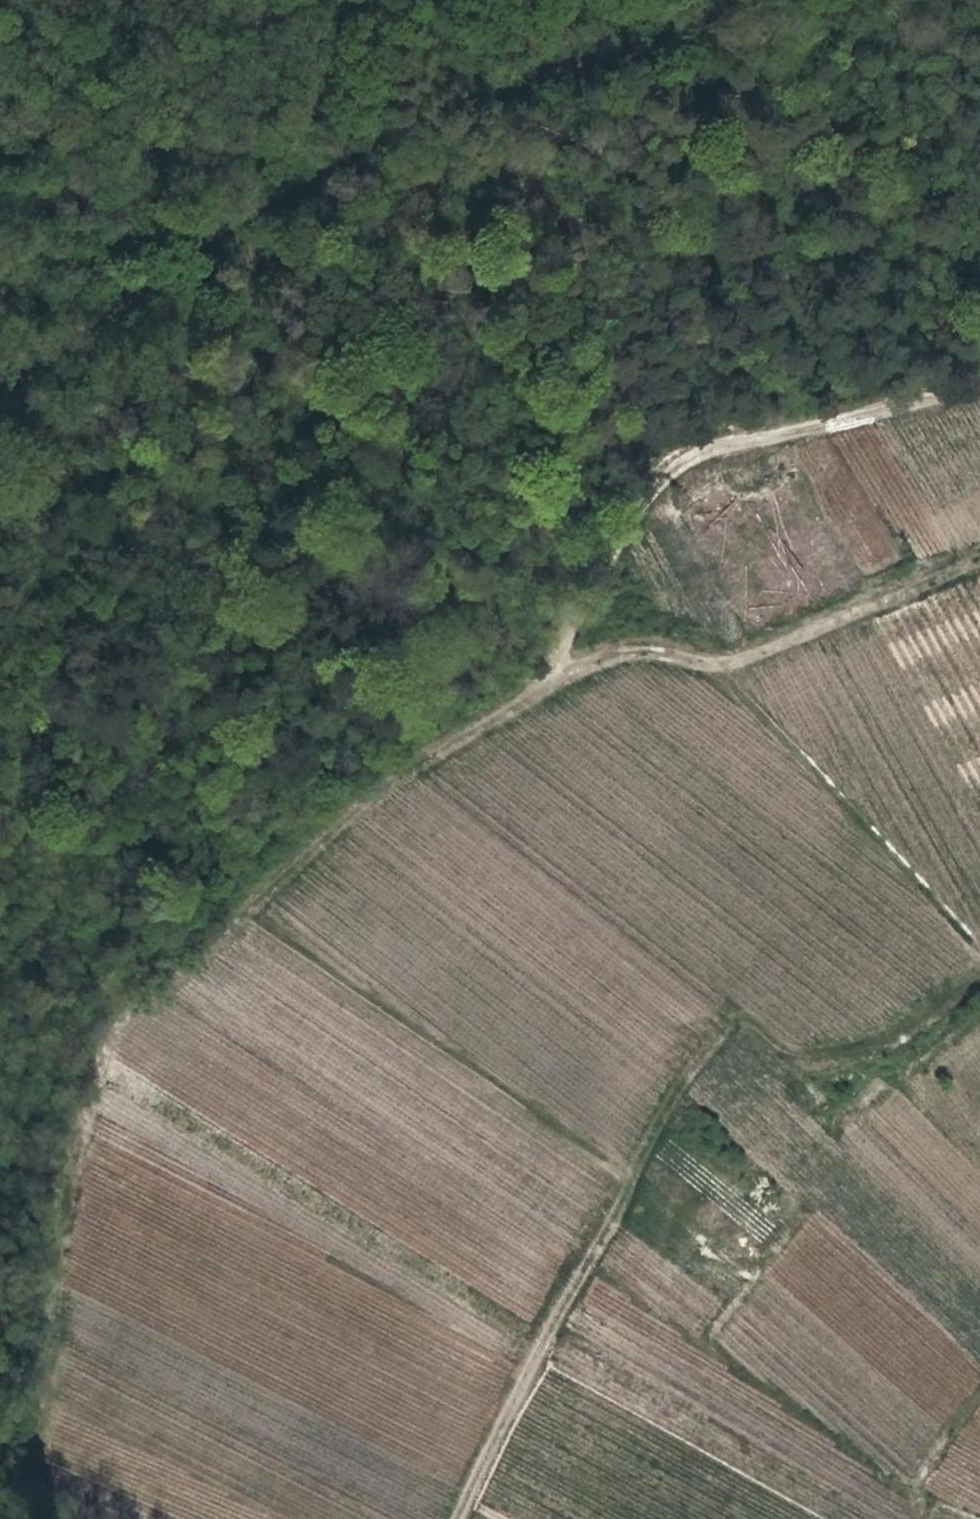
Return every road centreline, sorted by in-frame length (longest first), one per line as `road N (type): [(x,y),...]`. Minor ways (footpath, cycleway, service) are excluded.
road 1 (track): [(979,392),(720,444),(651,488),(588,578),(533,693),(354,809),(112,1022),(49,1308)]
road 2 (track): [(668,0),(472,53),(299,126),(103,268),(0,366)]

